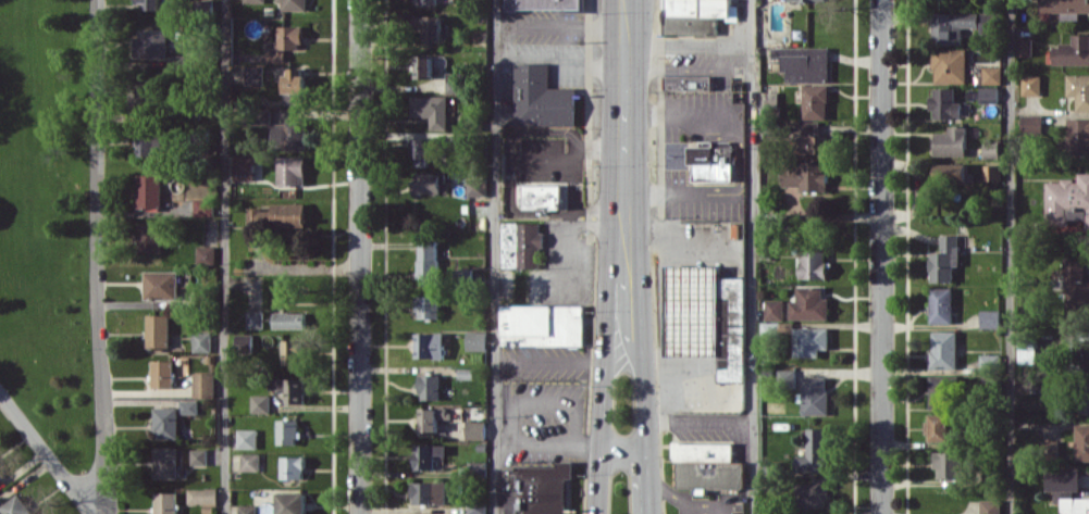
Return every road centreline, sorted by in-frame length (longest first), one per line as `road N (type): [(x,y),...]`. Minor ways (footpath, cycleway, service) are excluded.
road 1 (residential): [(104,513),(98,0)]
road 2 (residential): [(360,0),(361,513)]
road 3 (residential): [(882,0),(882,513)]
road 4 (primary): [(648,448),(626,184)]
road 5 (primary): [(626,0),(626,184)]
road 6 (residential): [(0,389),(94,513)]
road 7 (primary): [(607,360),(600,513)]

